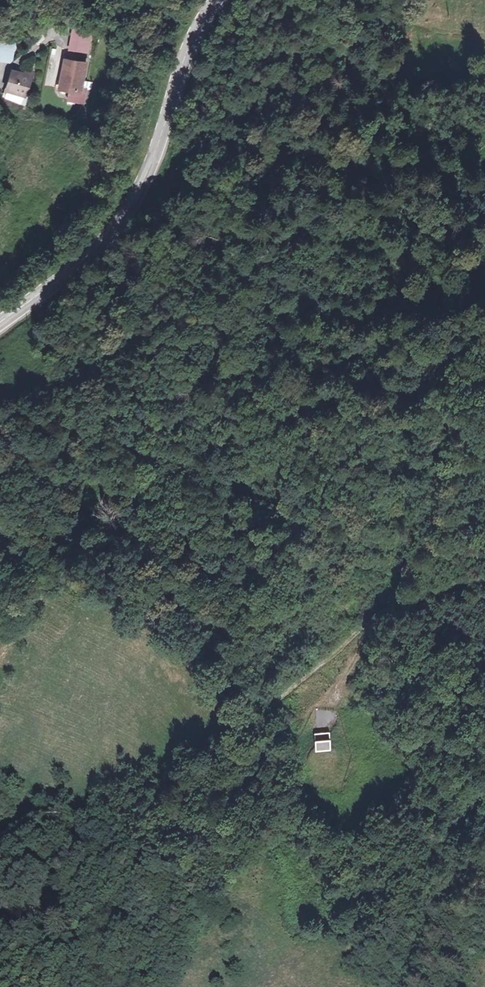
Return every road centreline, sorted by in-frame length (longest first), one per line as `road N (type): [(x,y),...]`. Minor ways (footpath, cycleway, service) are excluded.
road 1 (track): [(484,337),(426,404),(407,551),(392,600),(261,723),(143,818),(25,986)]
road 2 (secondary): [(0,324),(120,229),(145,186),(193,36),(217,0)]

